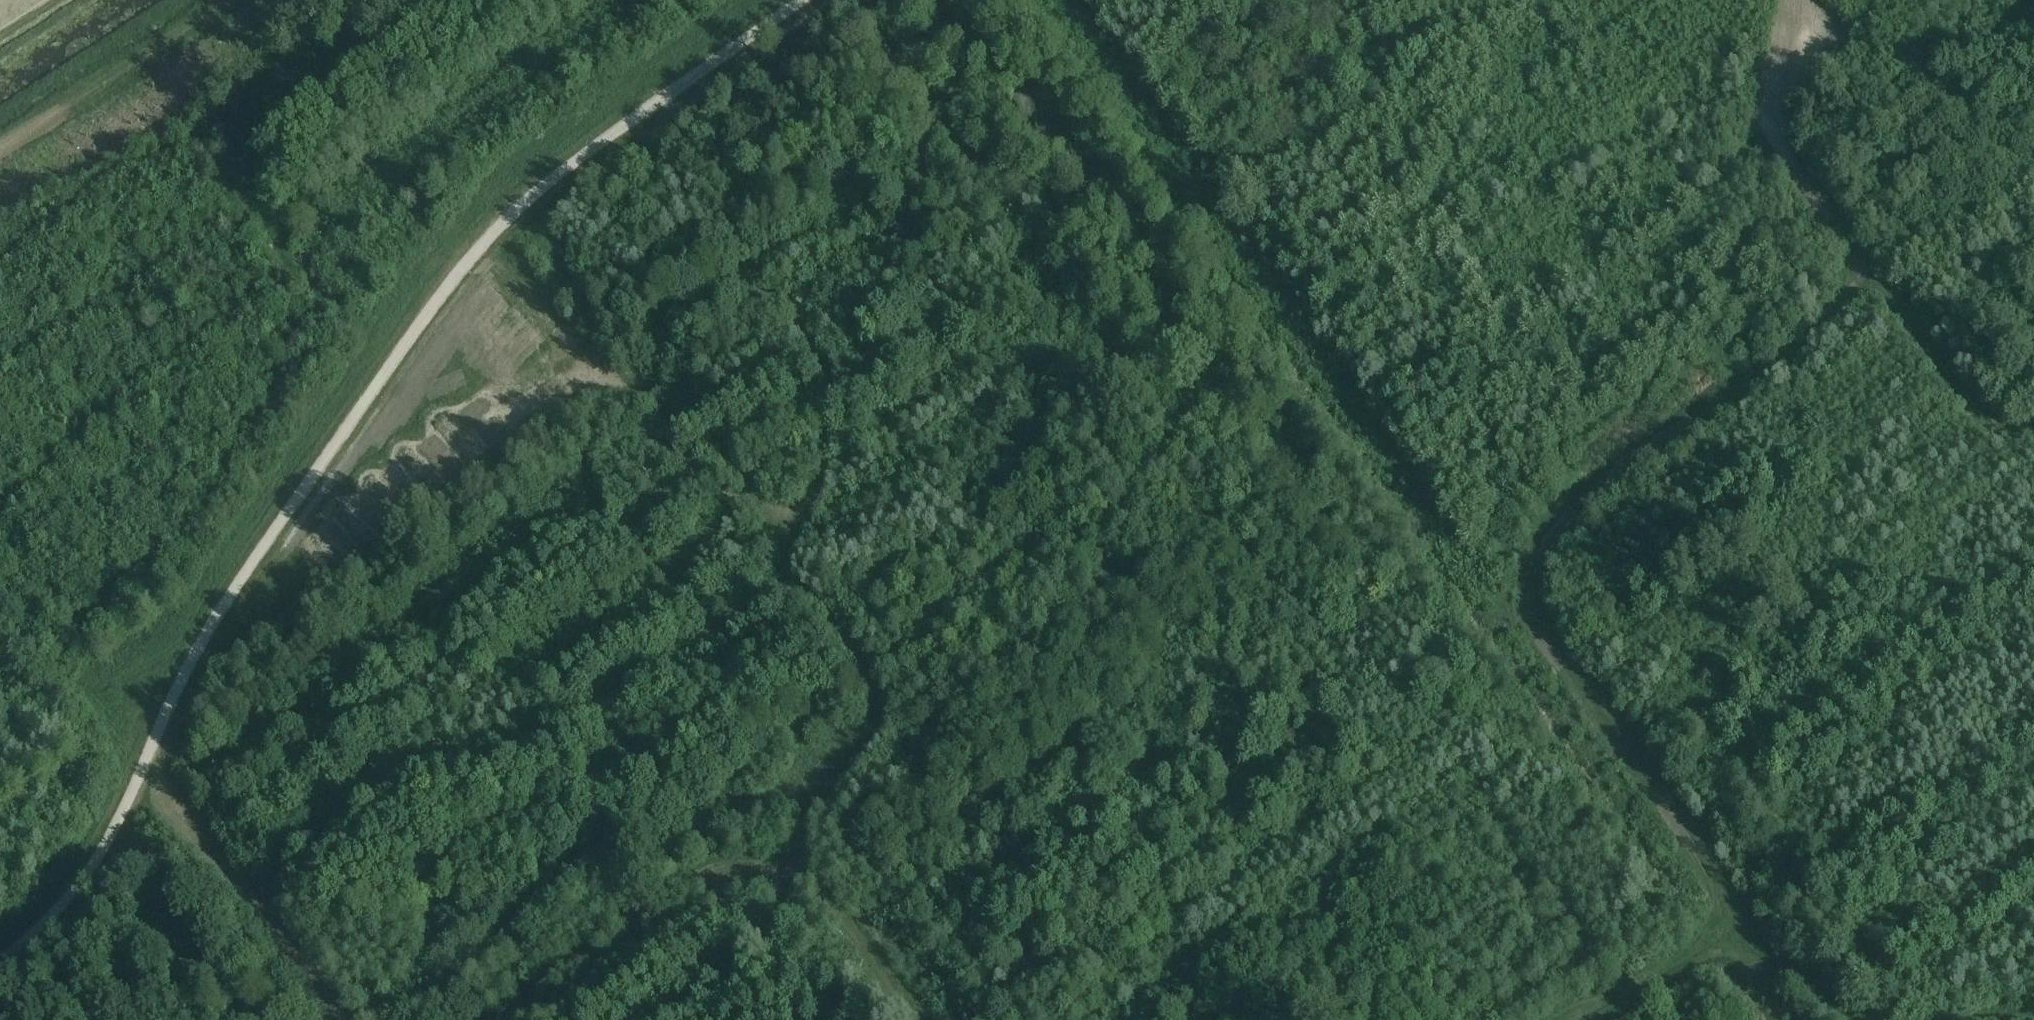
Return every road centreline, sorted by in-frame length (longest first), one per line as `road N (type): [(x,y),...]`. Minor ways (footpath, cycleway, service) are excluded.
road 1 (track): [(803,0),(532,192),(484,240),(208,627),(80,885),(0,962)]
road 2 (track): [(2033,424),(1991,418),(1783,145),(1781,92),(1802,48),(1797,0)]
road 3 (track): [(0,140),(214,0)]

